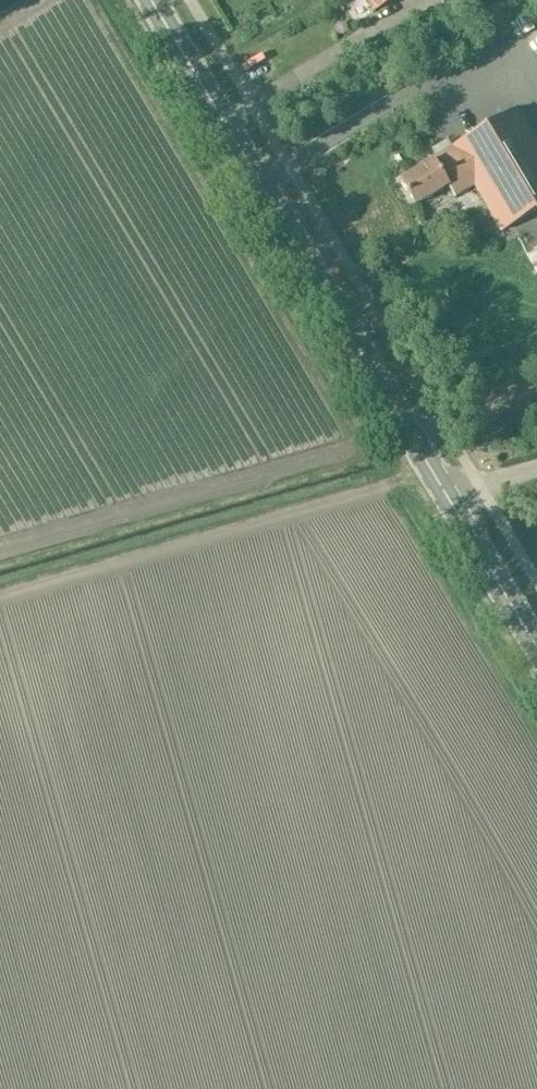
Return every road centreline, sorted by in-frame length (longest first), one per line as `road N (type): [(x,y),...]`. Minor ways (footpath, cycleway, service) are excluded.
road 1 (secondary): [(536,647),(155,0)]

